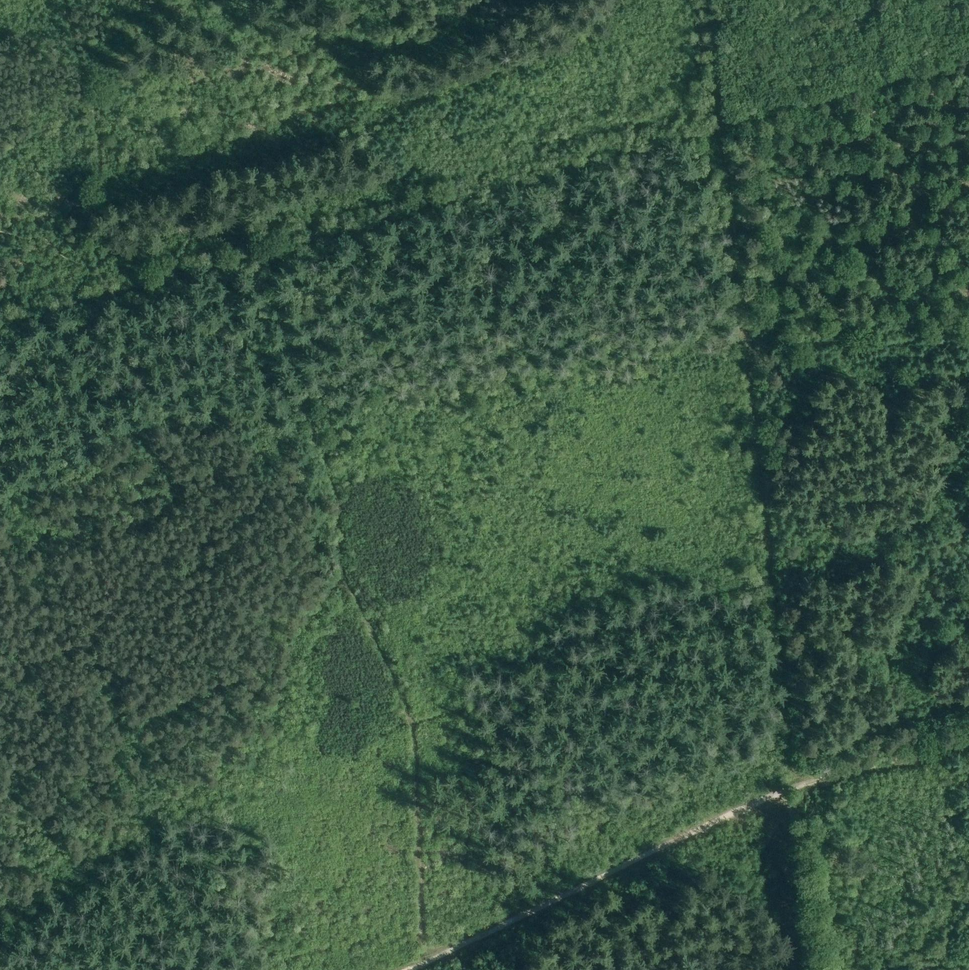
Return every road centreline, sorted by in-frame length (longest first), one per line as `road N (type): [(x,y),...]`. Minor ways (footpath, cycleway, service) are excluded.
road 1 (track): [(276,250),(332,474),(340,560),(359,579),(415,699),(430,960)]
road 2 (track): [(749,340),(798,786)]
road 3 (track): [(290,245),(723,136)]
road 4 (track): [(408,969),(798,786)]
road 5 (track): [(63,0),(97,156),(88,224),(115,295)]
road 6 (track): [(0,325),(290,245)]
road 7 (track): [(723,136),(749,340)]
road 8 (track): [(798,786),(820,969)]
road 9 (track): [(811,969),(791,789)]
road 10 (track): [(798,786),(968,738)]
road 11 (track): [(723,136),(709,0)]

